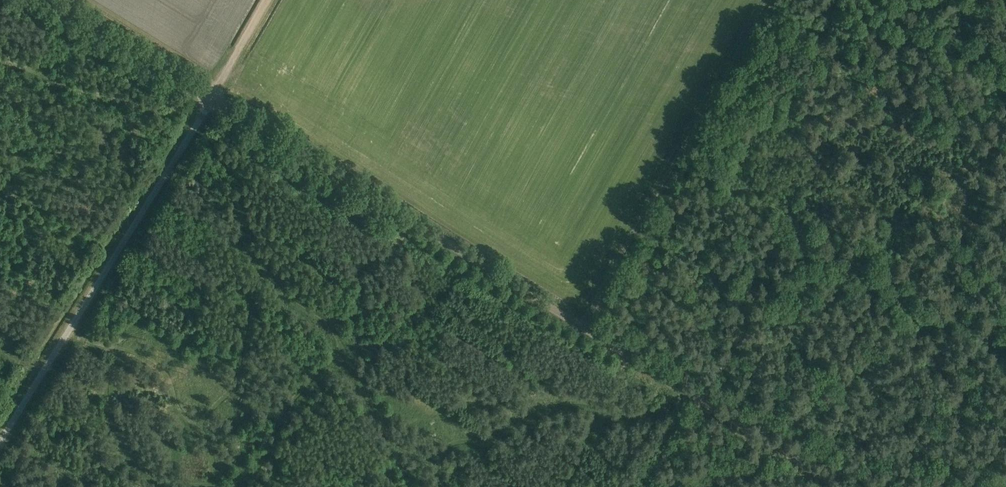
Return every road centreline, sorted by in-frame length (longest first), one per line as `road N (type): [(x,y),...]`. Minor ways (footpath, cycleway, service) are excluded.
road 1 (unclassified): [(841,486),(212,98)]
road 2 (unclassified): [(0,441),(212,98)]
road 3 (track): [(583,326),(769,0)]
road 4 (unclassified): [(212,98),(53,0)]

